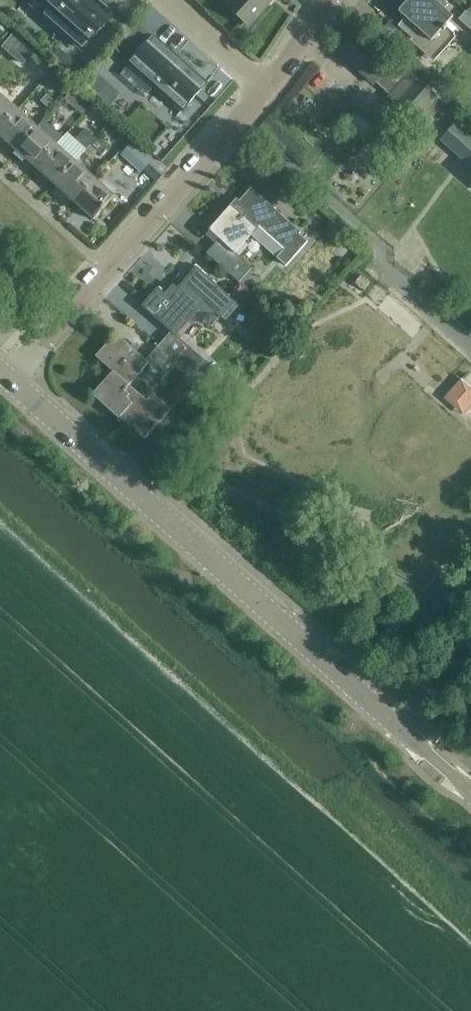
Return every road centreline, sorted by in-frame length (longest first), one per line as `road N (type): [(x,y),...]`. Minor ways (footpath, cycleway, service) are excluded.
road 1 (tertiary): [(470,795),(10,382)]
road 2 (residential): [(10,382),(267,89)]
road 3 (residential): [(267,89),(163,0)]

